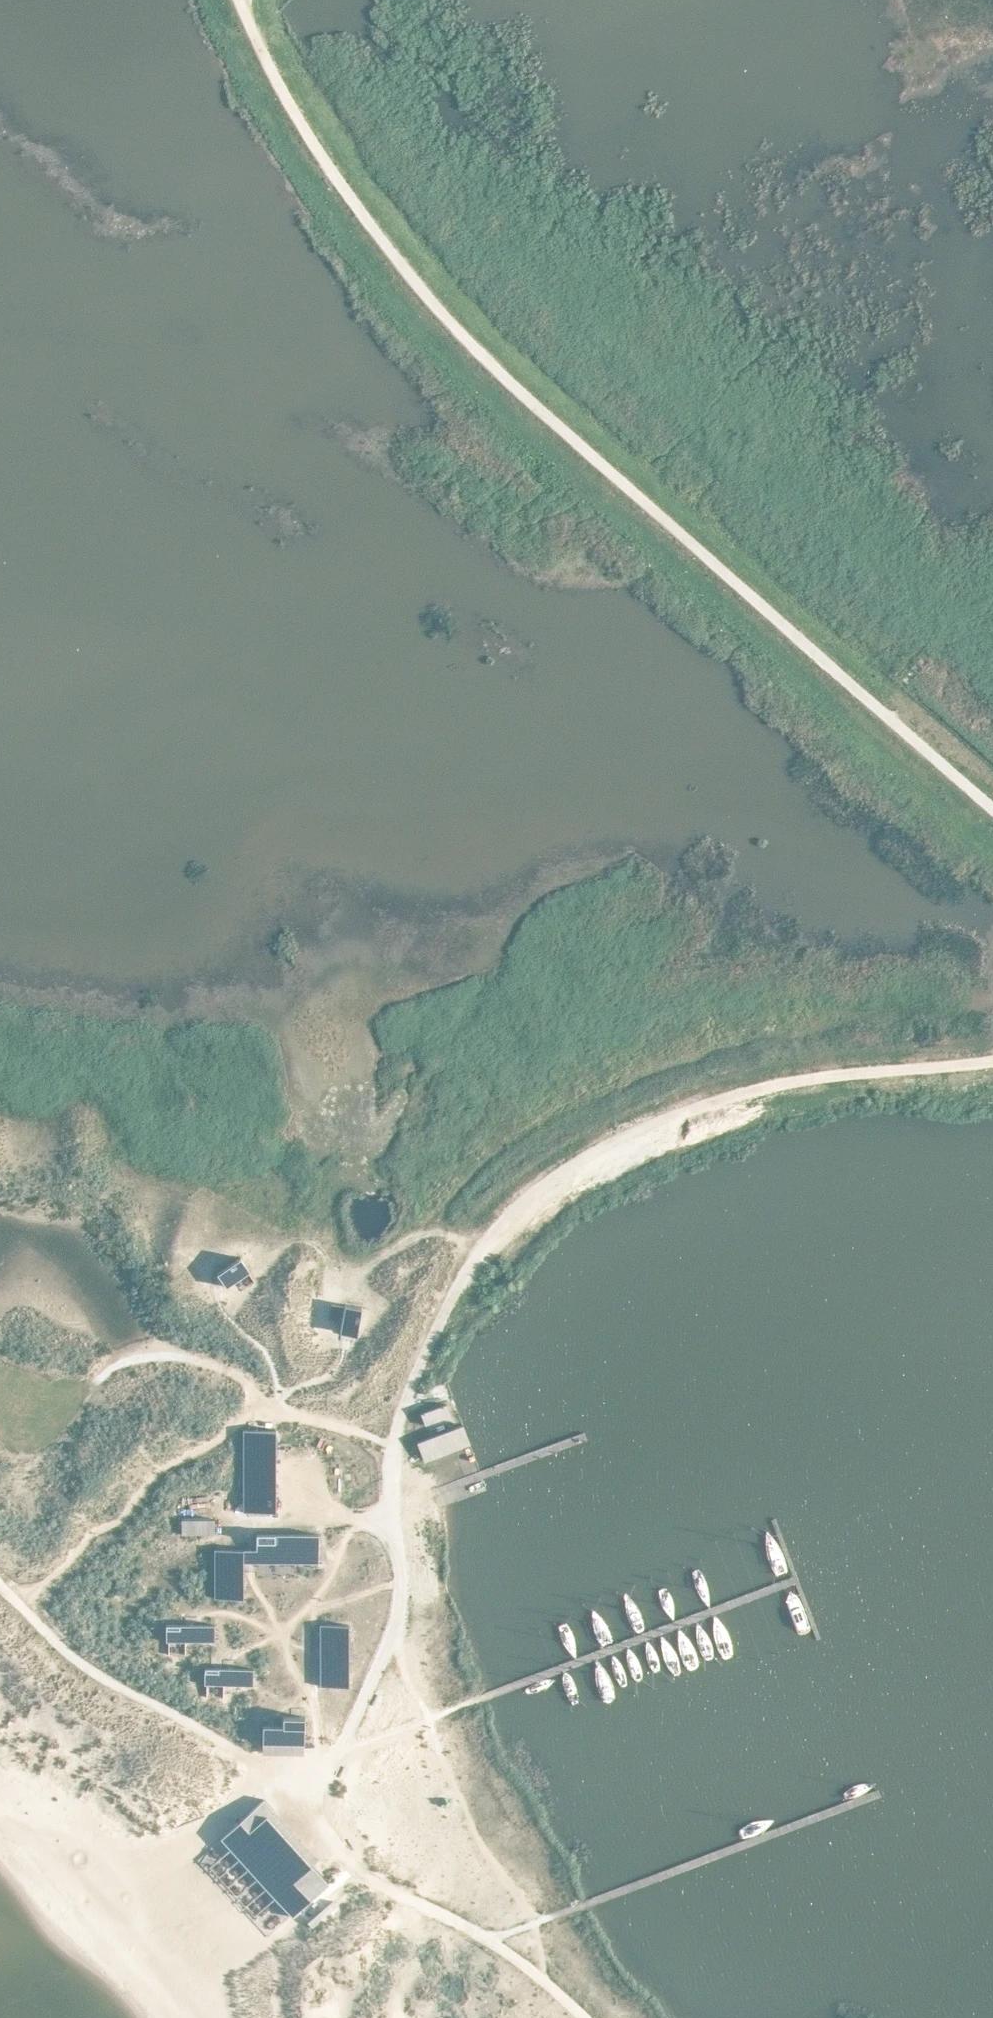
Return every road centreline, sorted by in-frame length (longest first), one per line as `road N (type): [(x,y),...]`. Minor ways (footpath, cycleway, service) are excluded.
road 1 (track): [(992,814),(418,302),(282,127),(216,0)]
road 2 (track): [(575,2017),(457,1918),(349,1865),(296,1806),(278,1759),(308,1729),(368,1592),(355,1451),(372,1376)]
road 3 (track): [(992,1032),(742,1065),(565,1133),(508,1172),(439,1239),(372,1376)]
road 4 (track): [(278,1759),(201,1729),(67,1655),(0,1599)]
road 5 (track): [(370,1562),(273,1589),(247,1614)]
road 6 (track): [(239,1744),(150,1826)]

